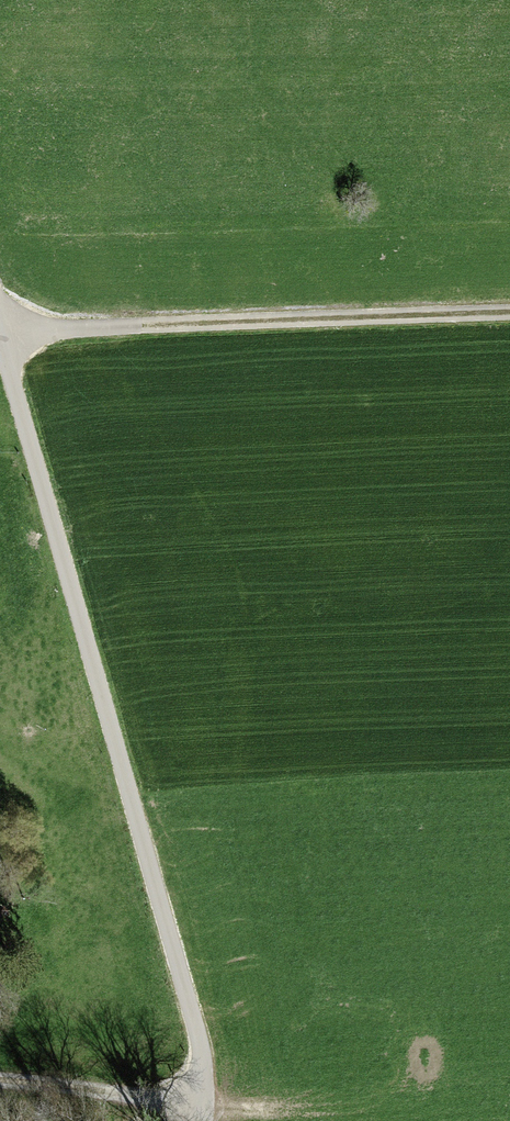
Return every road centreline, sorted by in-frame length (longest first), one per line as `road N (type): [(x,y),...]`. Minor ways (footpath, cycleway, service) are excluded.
road 1 (unclassified): [(0,336),(202,1048),(207,1120)]
road 2 (track): [(0,330),(509,312)]
road 3 (track): [(0,1078),(207,1084)]

